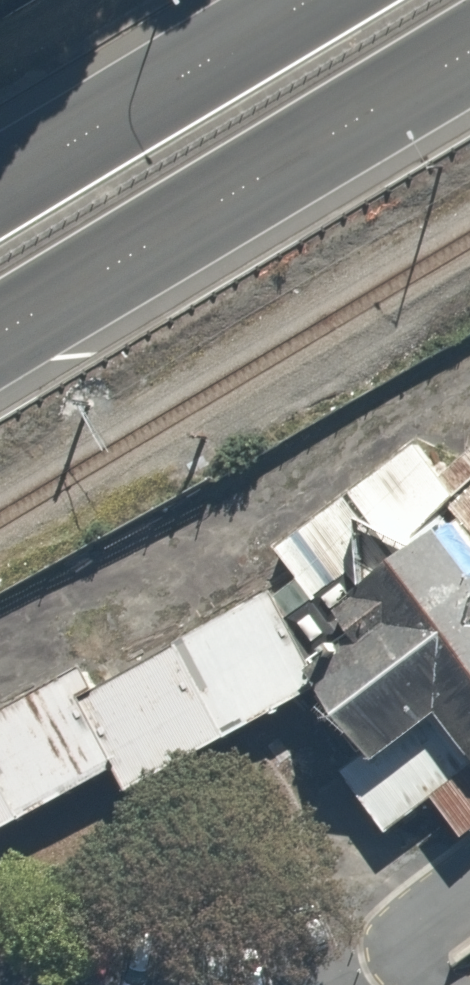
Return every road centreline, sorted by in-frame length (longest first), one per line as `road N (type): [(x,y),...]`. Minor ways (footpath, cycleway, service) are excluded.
road 1 (trunk): [(469,49),(0,333)]
road 2 (trunk): [(0,183),(308,0)]

